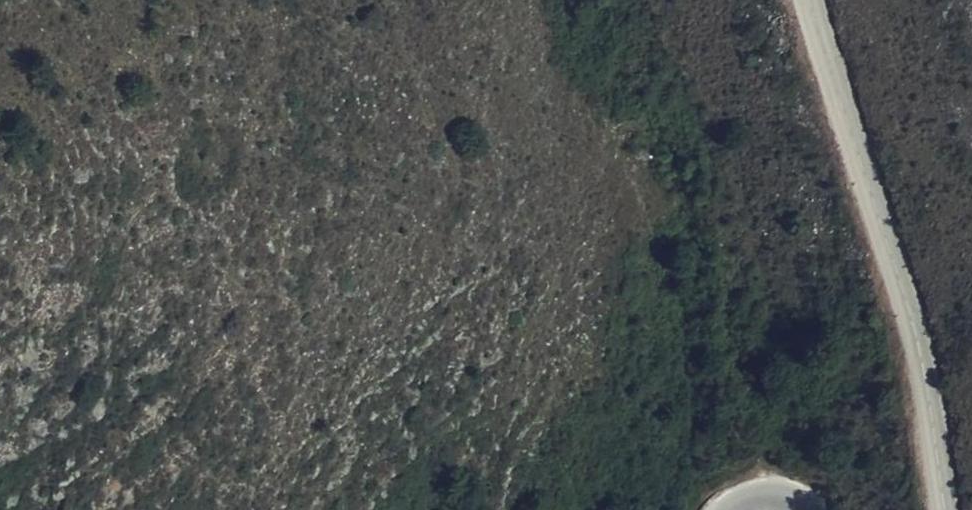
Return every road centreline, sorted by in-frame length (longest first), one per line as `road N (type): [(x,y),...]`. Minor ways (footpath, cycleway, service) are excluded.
road 1 (secondary): [(946,509),(916,337),(809,0)]

